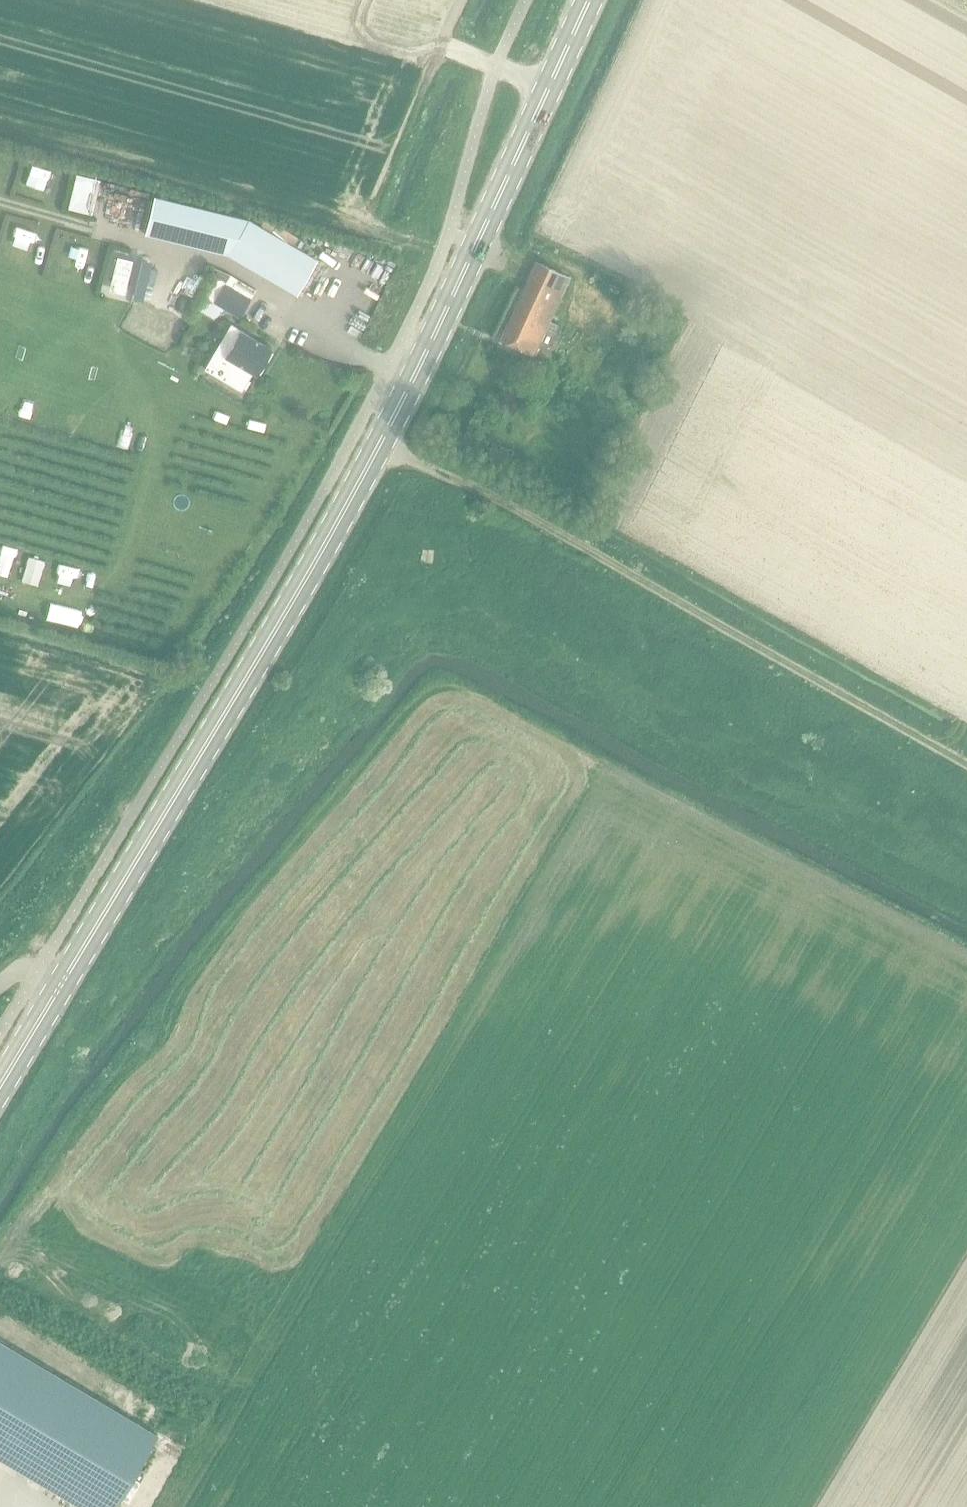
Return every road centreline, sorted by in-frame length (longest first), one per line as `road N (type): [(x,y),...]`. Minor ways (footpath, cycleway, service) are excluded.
road 1 (secondary): [(0,1089),(382,441),(583,0)]
road 2 (track): [(966,762),(382,441)]

